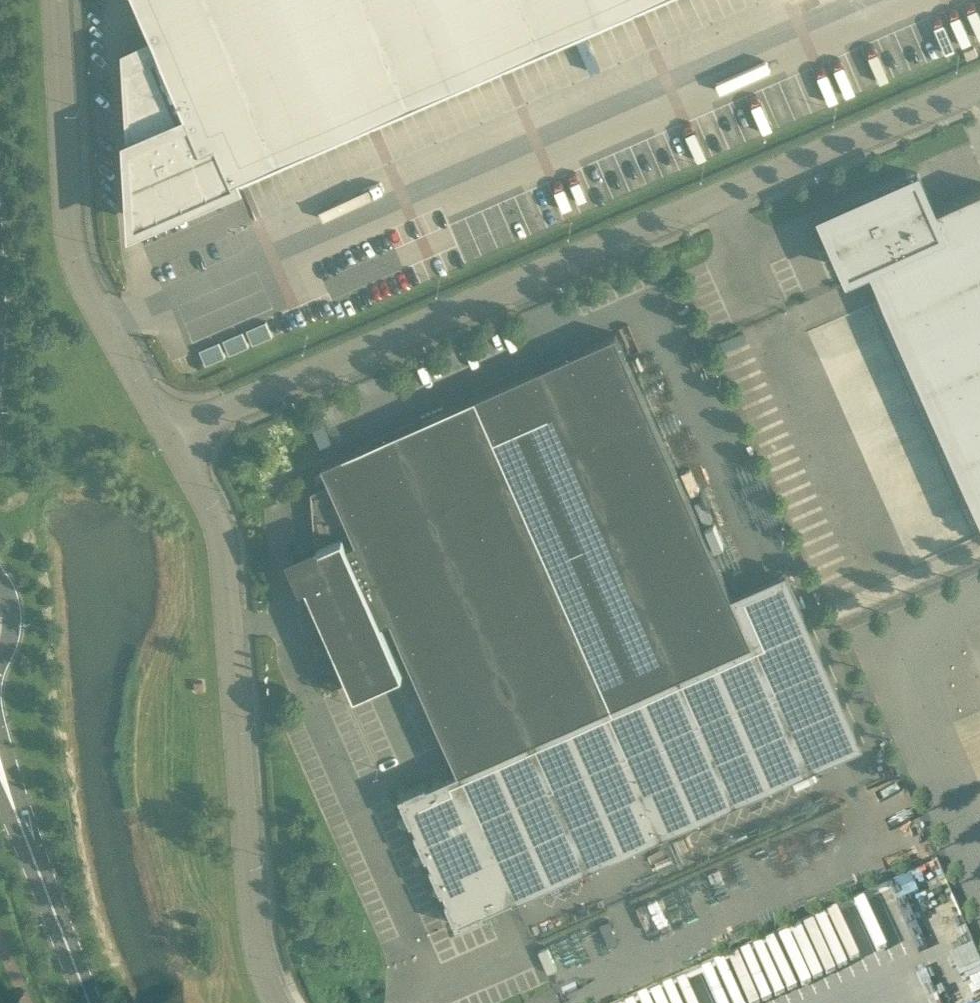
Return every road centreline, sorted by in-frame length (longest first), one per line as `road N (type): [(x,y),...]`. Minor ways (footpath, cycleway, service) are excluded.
road 1 (unclassified): [(170,437),(979,87)]
road 2 (unclassified): [(275,1002),(251,926),(218,543),(170,437)]
road 3 (unclassified): [(170,437),(73,262),(54,0)]
road 4 (tertiary): [(82,1002),(0,779)]

